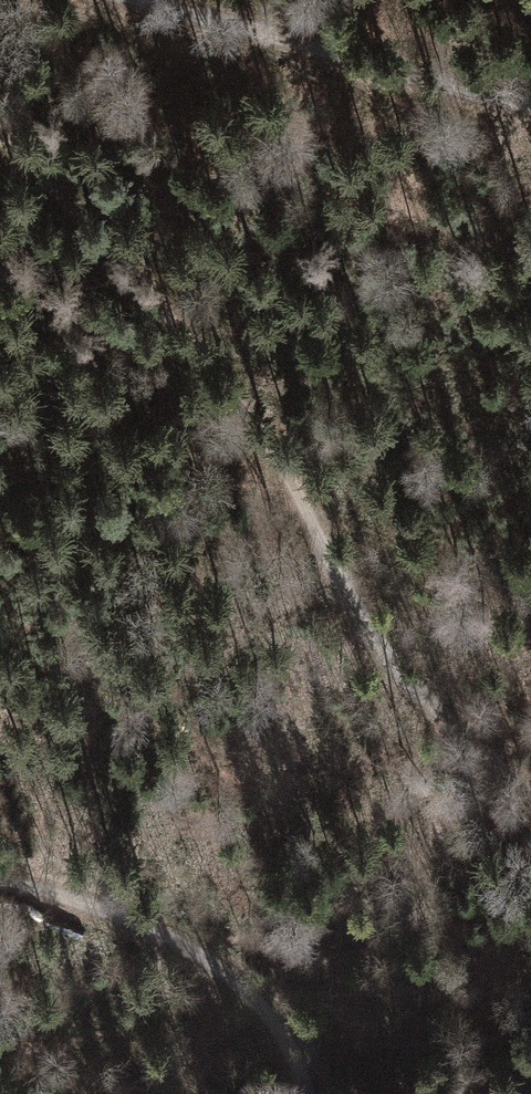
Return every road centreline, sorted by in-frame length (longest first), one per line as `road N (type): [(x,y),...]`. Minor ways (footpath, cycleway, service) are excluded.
road 1 (track): [(530,795),(509,783),(387,642),(271,445),(171,321),(0,133)]
road 2 (track): [(0,882),(39,886),(218,973),(307,1093)]
road 3 (track): [(159,0),(530,106)]
road 4 (track): [(255,1014),(133,1093)]

